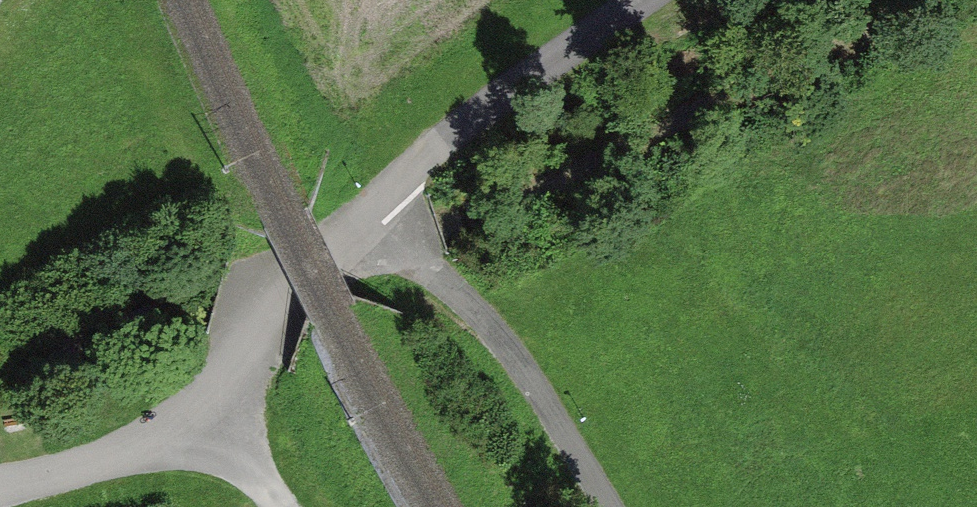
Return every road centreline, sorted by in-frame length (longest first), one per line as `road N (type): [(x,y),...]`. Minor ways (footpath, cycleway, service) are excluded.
road 1 (track): [(365,216),(506,347),(608,506)]
road 2 (track): [(212,417),(260,296),(408,173)]
road 3 (residential): [(637,0),(520,80),(408,173)]
road 4 (track): [(0,484),(83,468),(212,417)]

